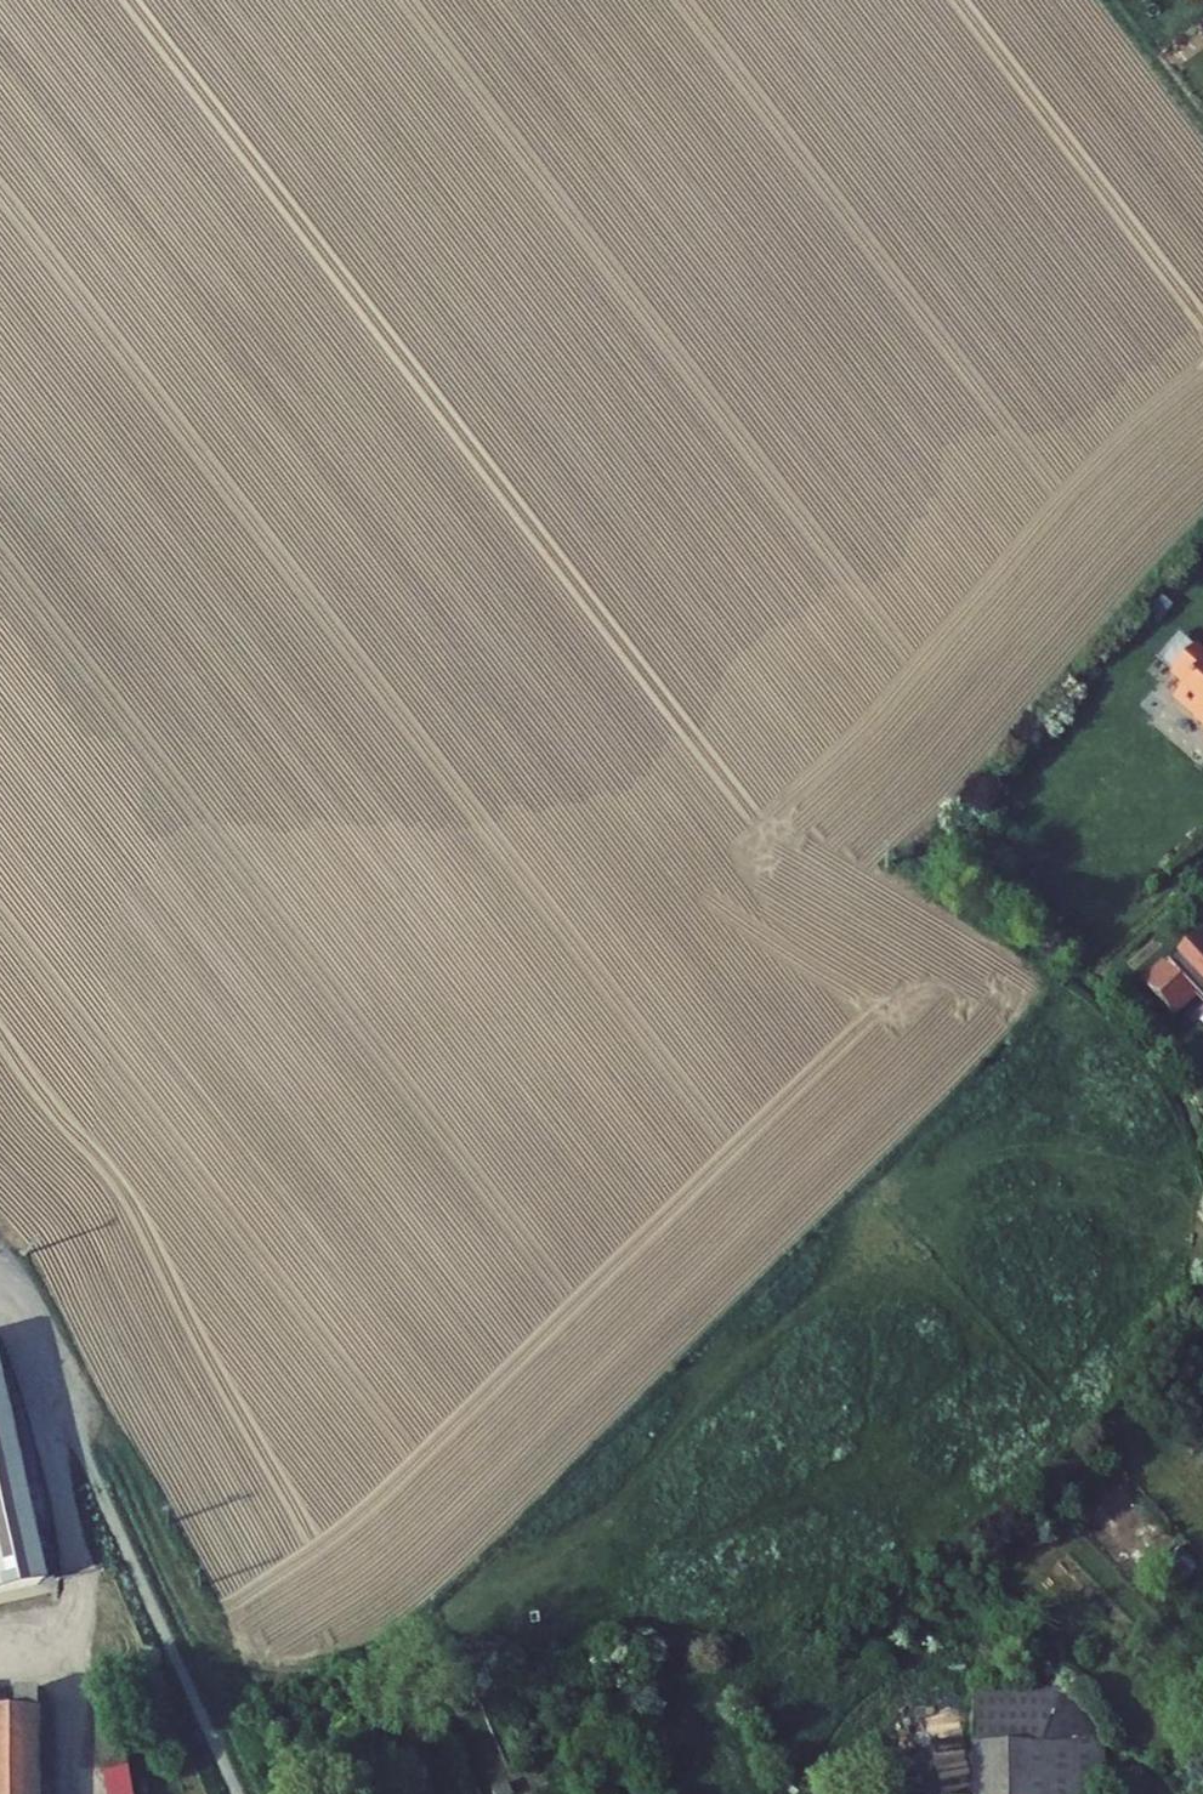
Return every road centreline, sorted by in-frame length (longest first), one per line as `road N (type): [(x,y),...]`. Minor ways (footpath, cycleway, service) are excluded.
road 1 (track): [(0,1293),(239,1793)]

